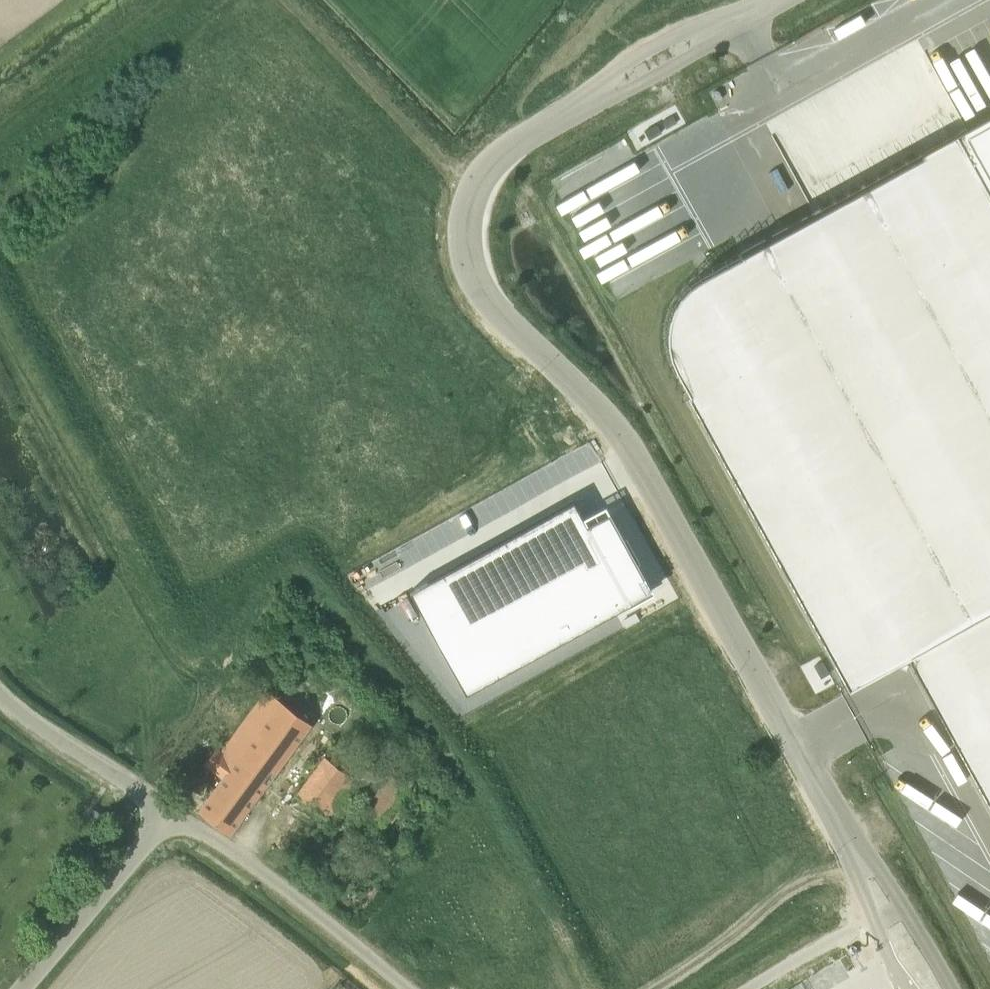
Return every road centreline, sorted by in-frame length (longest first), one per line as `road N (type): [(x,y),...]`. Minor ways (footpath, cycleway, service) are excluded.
road 1 (unclassified): [(851,849),(632,444),(492,306),(467,265),(472,185),(495,160),(603,92)]
road 2 (track): [(0,331),(112,546),(14,707)]
road 3 (unclassified): [(404,988),(237,851),(166,816)]
road 4 (track): [(472,185),(288,0)]
road 5 (unclassified): [(25,988),(166,816)]
road 6 (unclassified): [(166,816),(0,694)]
road 7 (track): [(163,0),(0,120)]
road 8 (unclassified): [(603,92),(635,85),(699,50),(721,23)]
road 9 (unclassified): [(721,23),(686,32),(621,68),(603,92)]
road 10 (unclassified): [(876,918),(755,988)]

